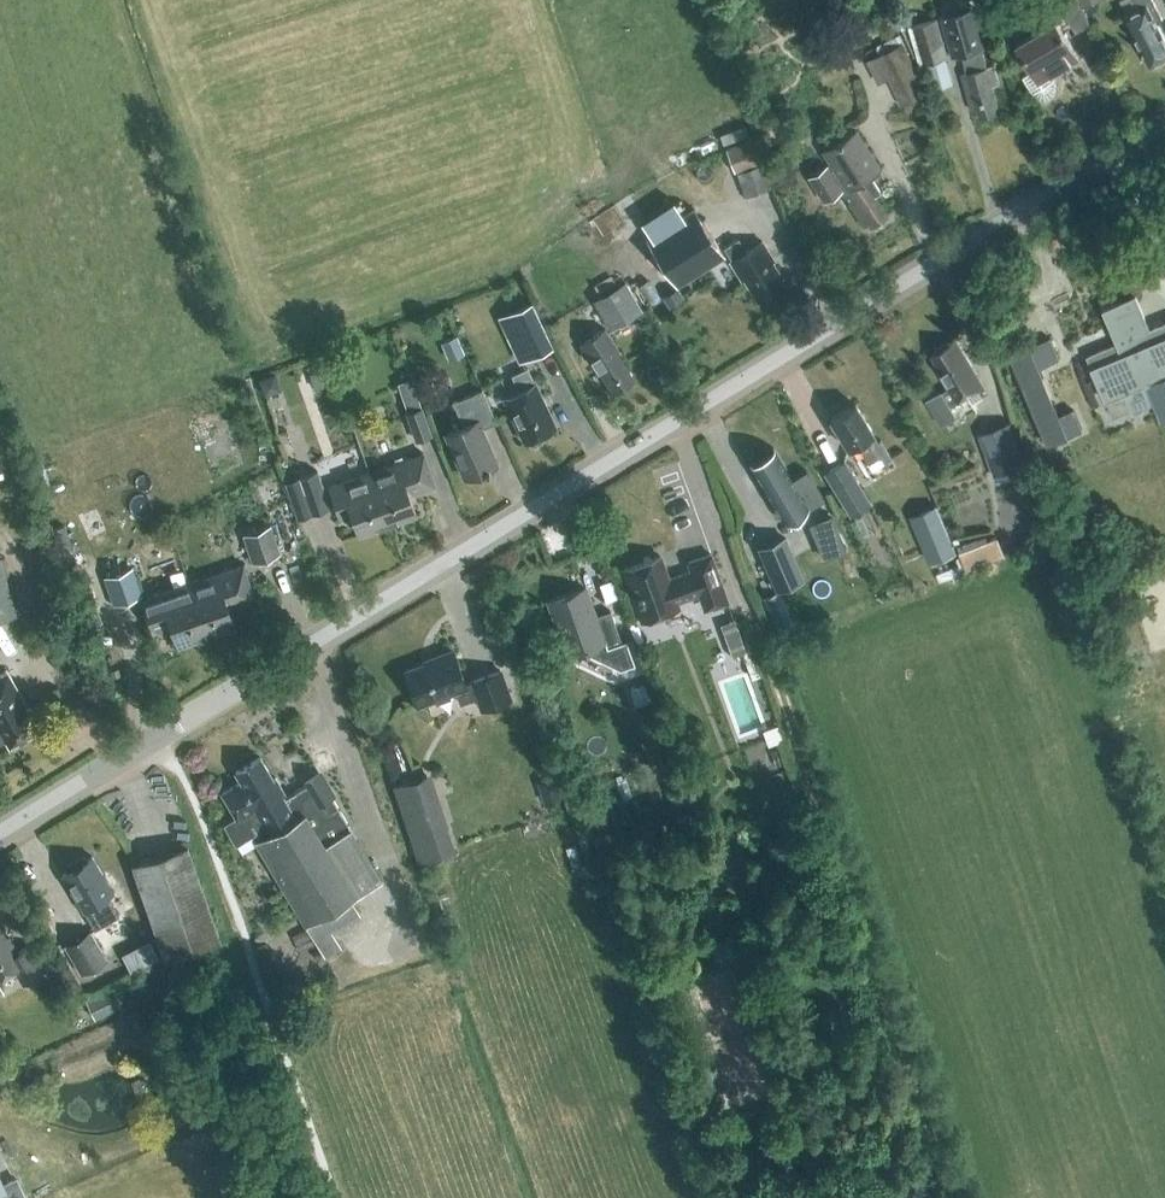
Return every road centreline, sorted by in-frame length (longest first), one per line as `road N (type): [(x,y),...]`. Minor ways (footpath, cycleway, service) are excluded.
road 1 (tertiary): [(0,835),(1164,127)]

